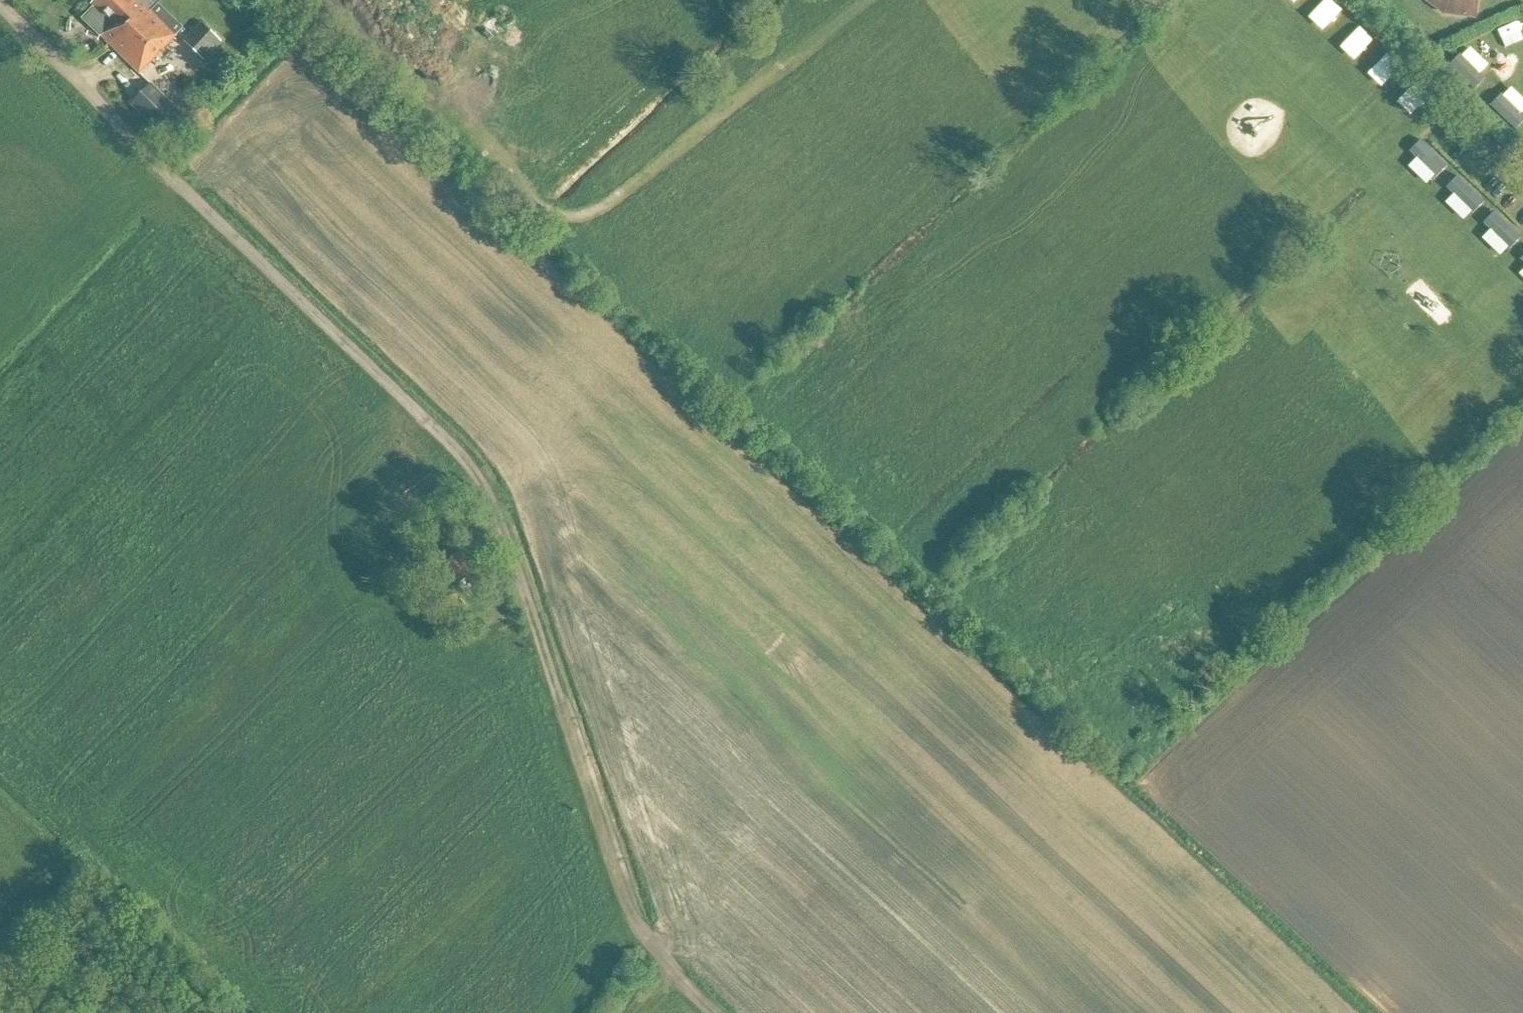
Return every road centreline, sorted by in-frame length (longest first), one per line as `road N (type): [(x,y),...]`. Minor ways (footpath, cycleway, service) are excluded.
road 1 (track): [(0,5),(480,470),(634,909),(648,943),(713,1012)]

